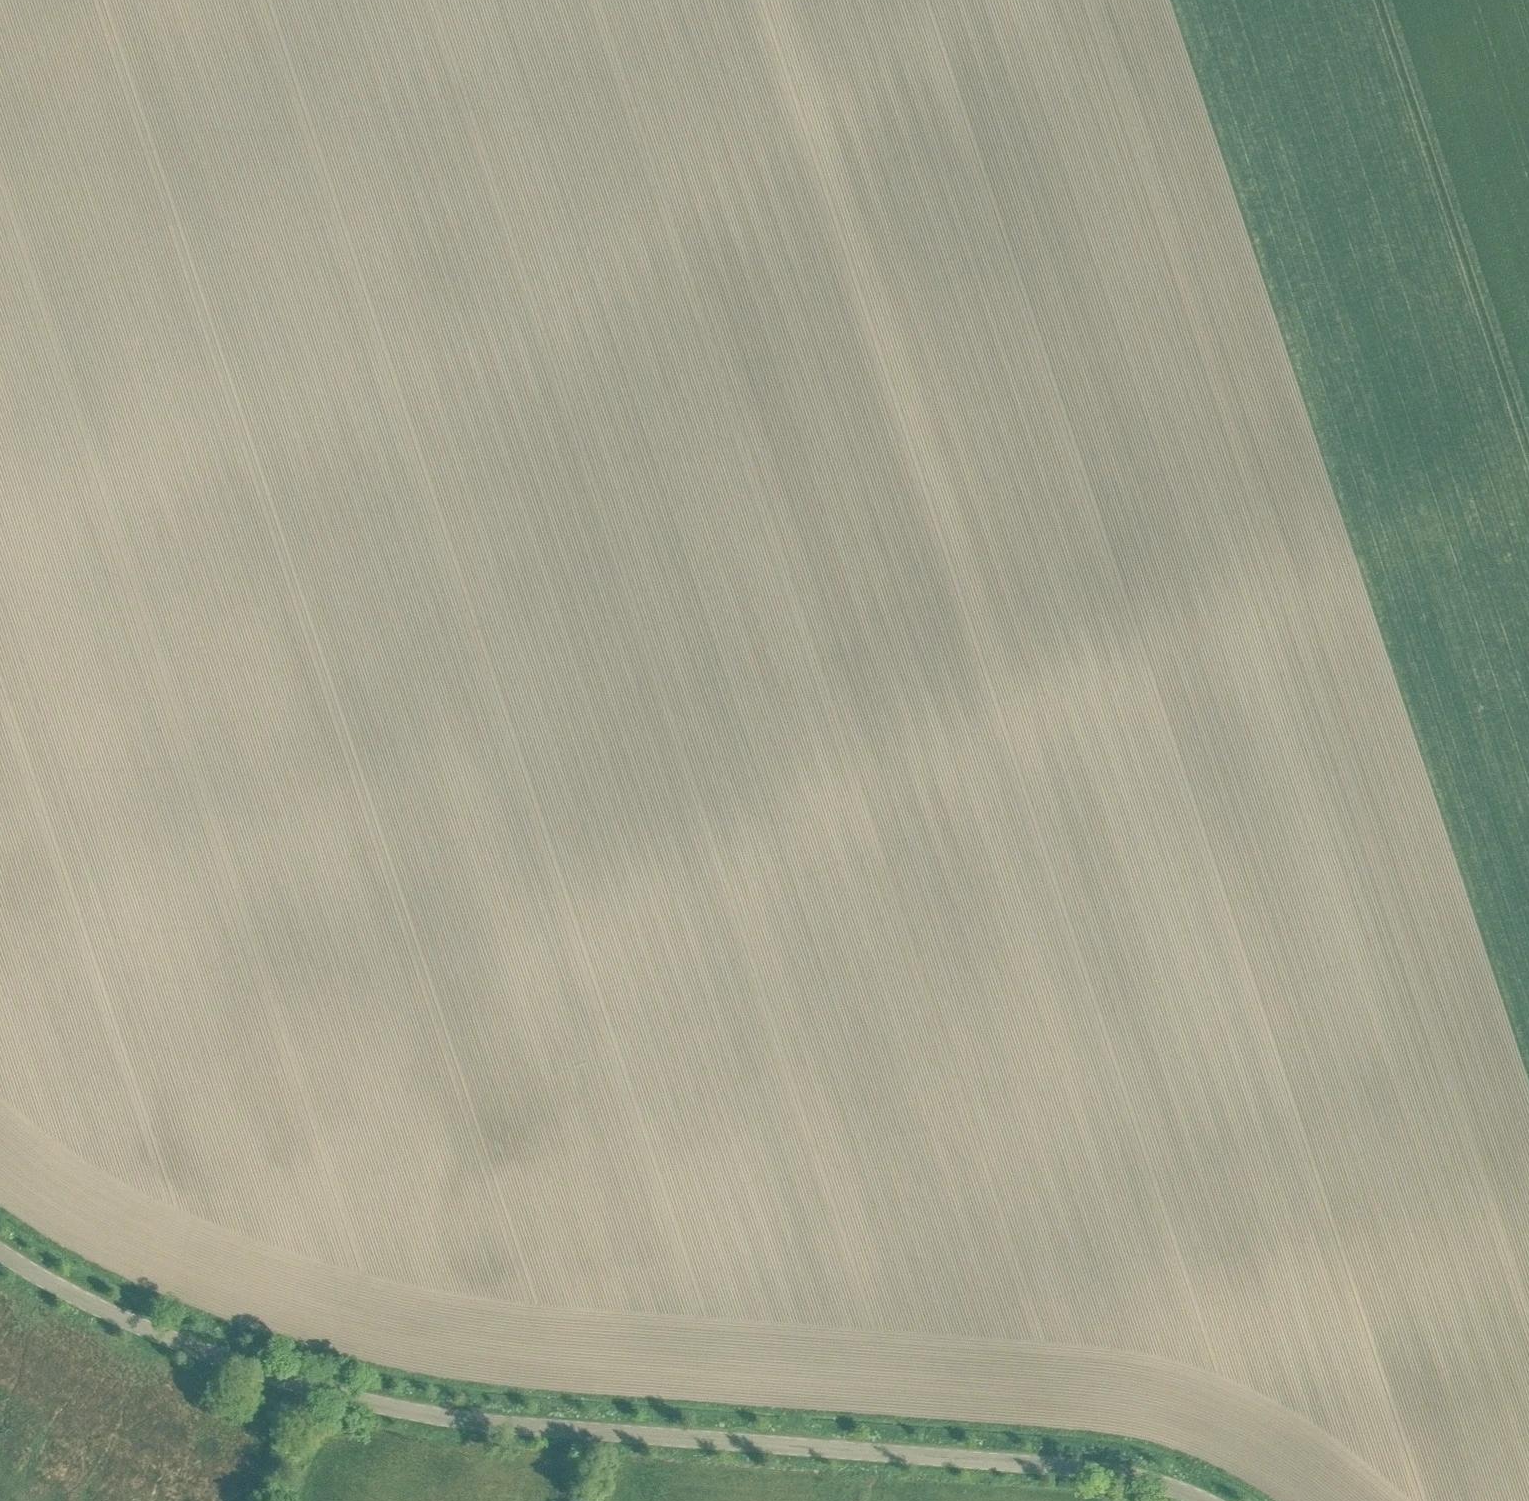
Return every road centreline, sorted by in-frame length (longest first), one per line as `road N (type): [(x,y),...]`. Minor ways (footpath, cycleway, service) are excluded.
road 1 (tertiary): [(1207,1500),(1173,1486),(1066,1466),(555,1428),(379,1404),(205,1352),(108,1313),(0,1252)]

